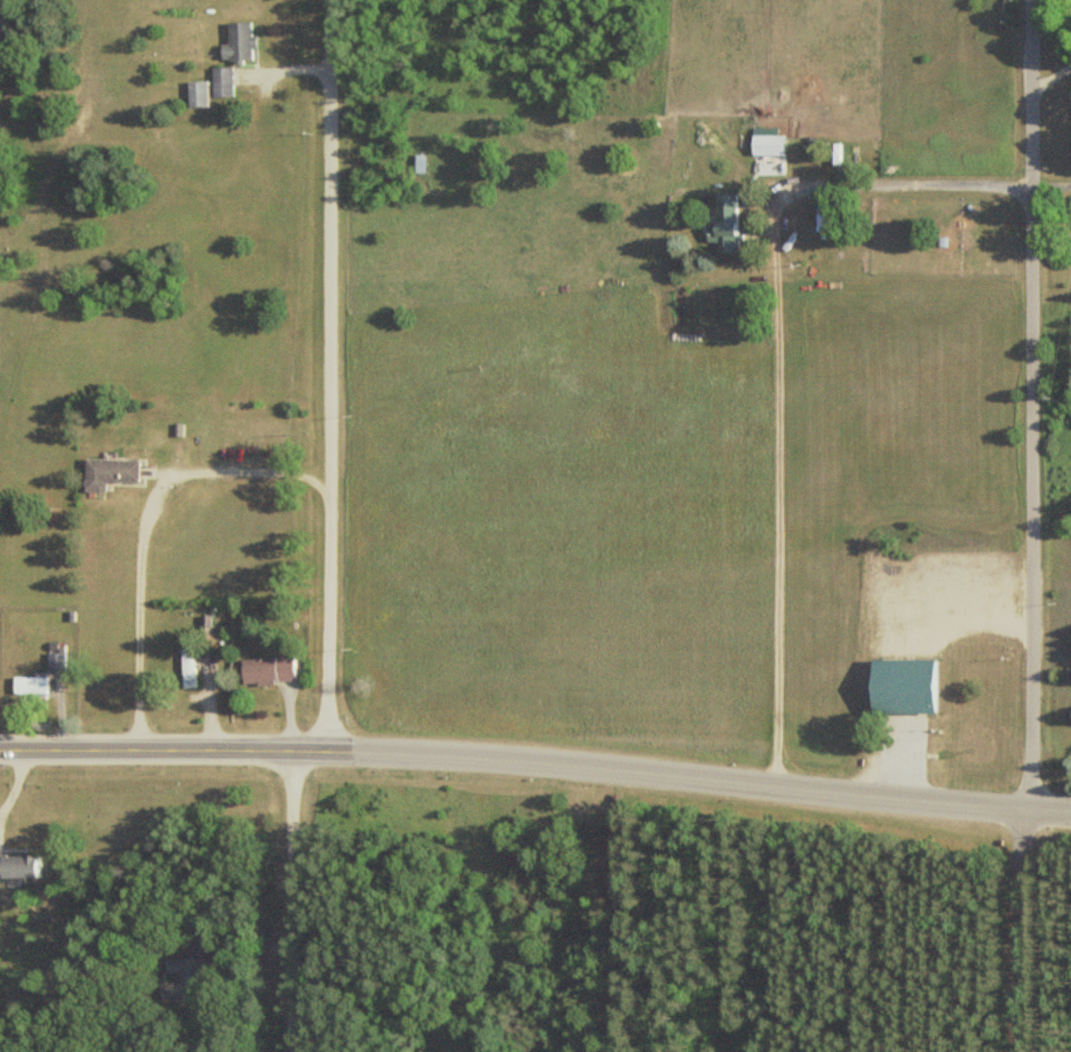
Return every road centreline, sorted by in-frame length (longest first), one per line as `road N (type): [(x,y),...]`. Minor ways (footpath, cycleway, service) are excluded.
road 1 (residential): [(1022,1051),(1031,810),(1028,0)]
road 2 (residential): [(325,751),(330,0)]
road 3 (tertiary): [(1070,811),(325,751)]
road 4 (tertiary): [(325,751),(0,753)]
road 5 (residential): [(789,190),(1070,185)]

